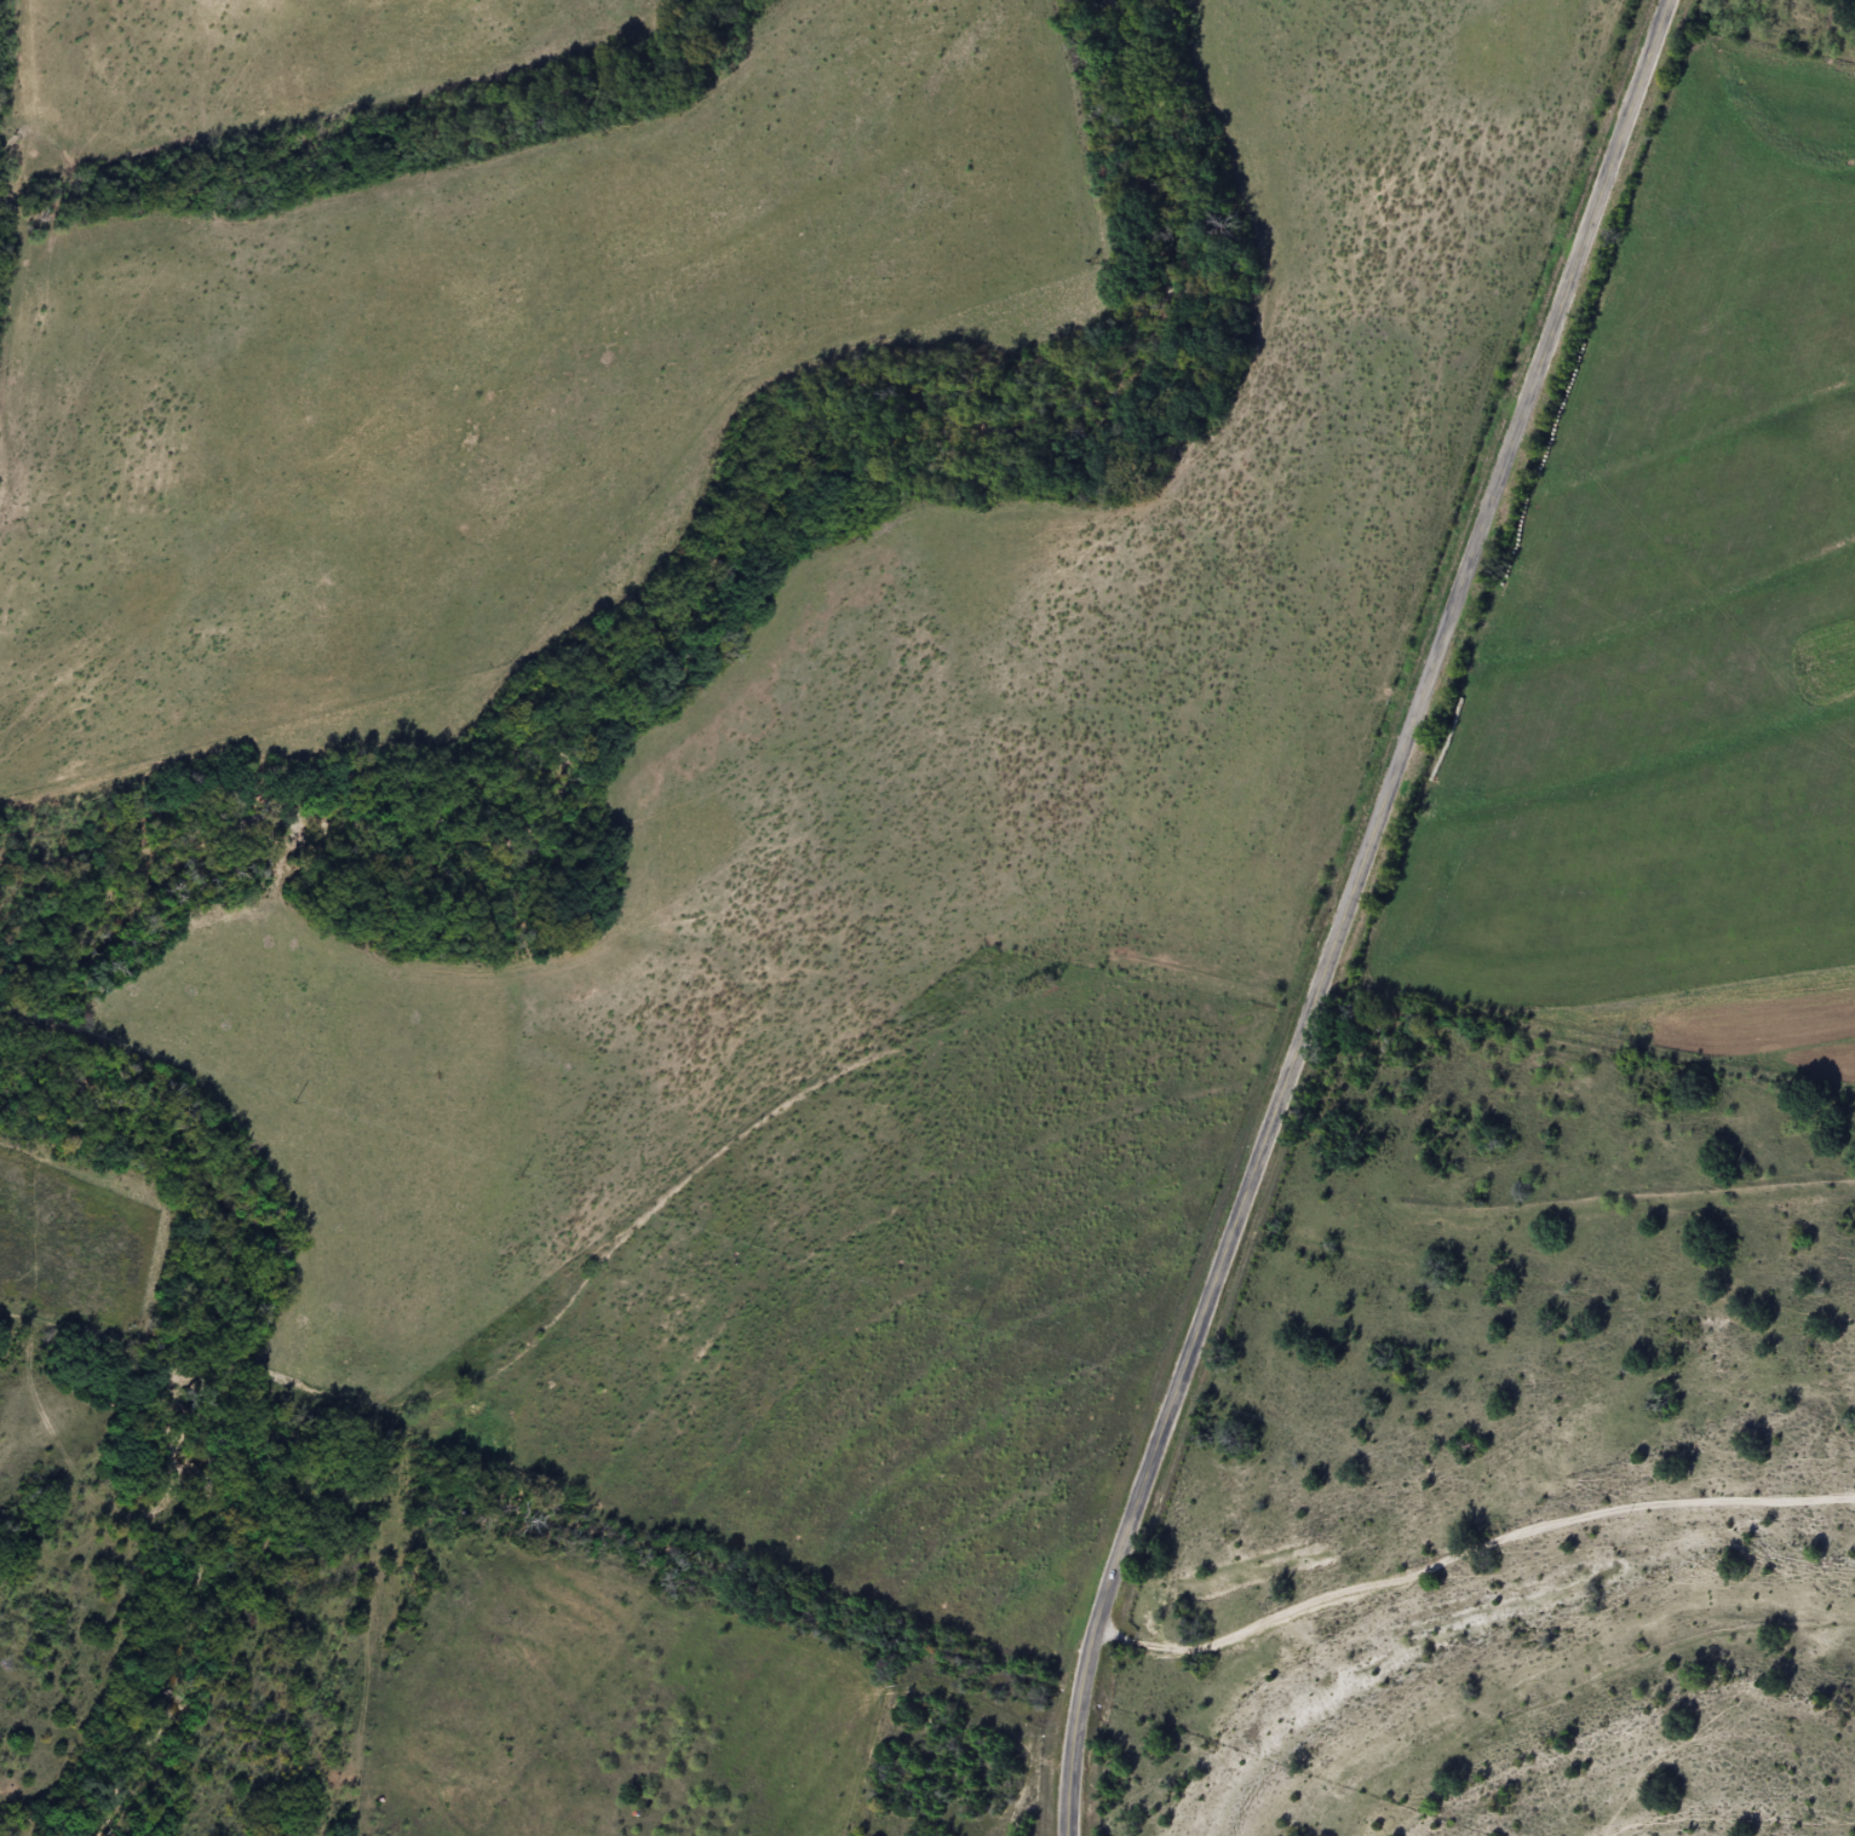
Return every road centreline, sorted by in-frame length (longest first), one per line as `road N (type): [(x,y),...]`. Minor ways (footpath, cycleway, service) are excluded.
road 1 (secondary): [(1668,0),(1143,1485),(1078,1717),(1069,1835)]
road 2 (residential): [(1095,1639),(1377,1560),(1607,1480),(1775,1449),(1854,1459)]

